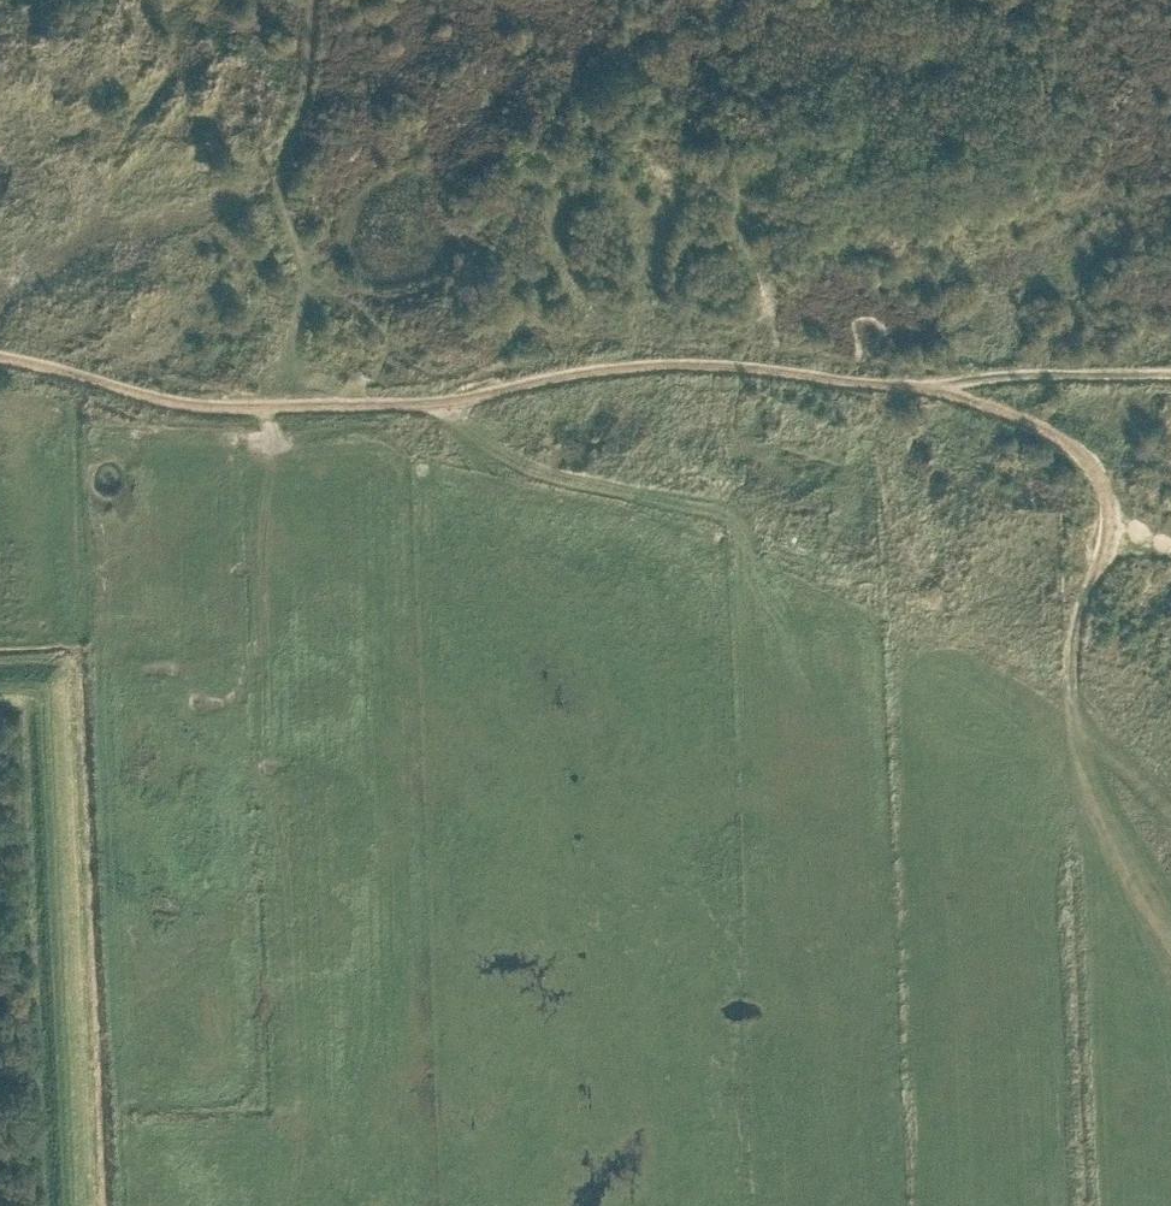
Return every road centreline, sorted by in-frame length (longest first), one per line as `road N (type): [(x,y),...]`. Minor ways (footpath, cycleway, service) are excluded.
road 1 (track): [(290,405),(427,402),(578,372),(673,364),(921,386)]
road 2 (track): [(1096,472),(1108,532),(1065,689),(1095,799),(1170,940)]
road 3 (track): [(1170,371),(921,386),(1030,421),(1096,472)]
road 4 (track): [(310,0),(306,98),(280,180),(306,282),(290,405)]
road 5 (track): [(0,355),(165,399),(290,405)]

